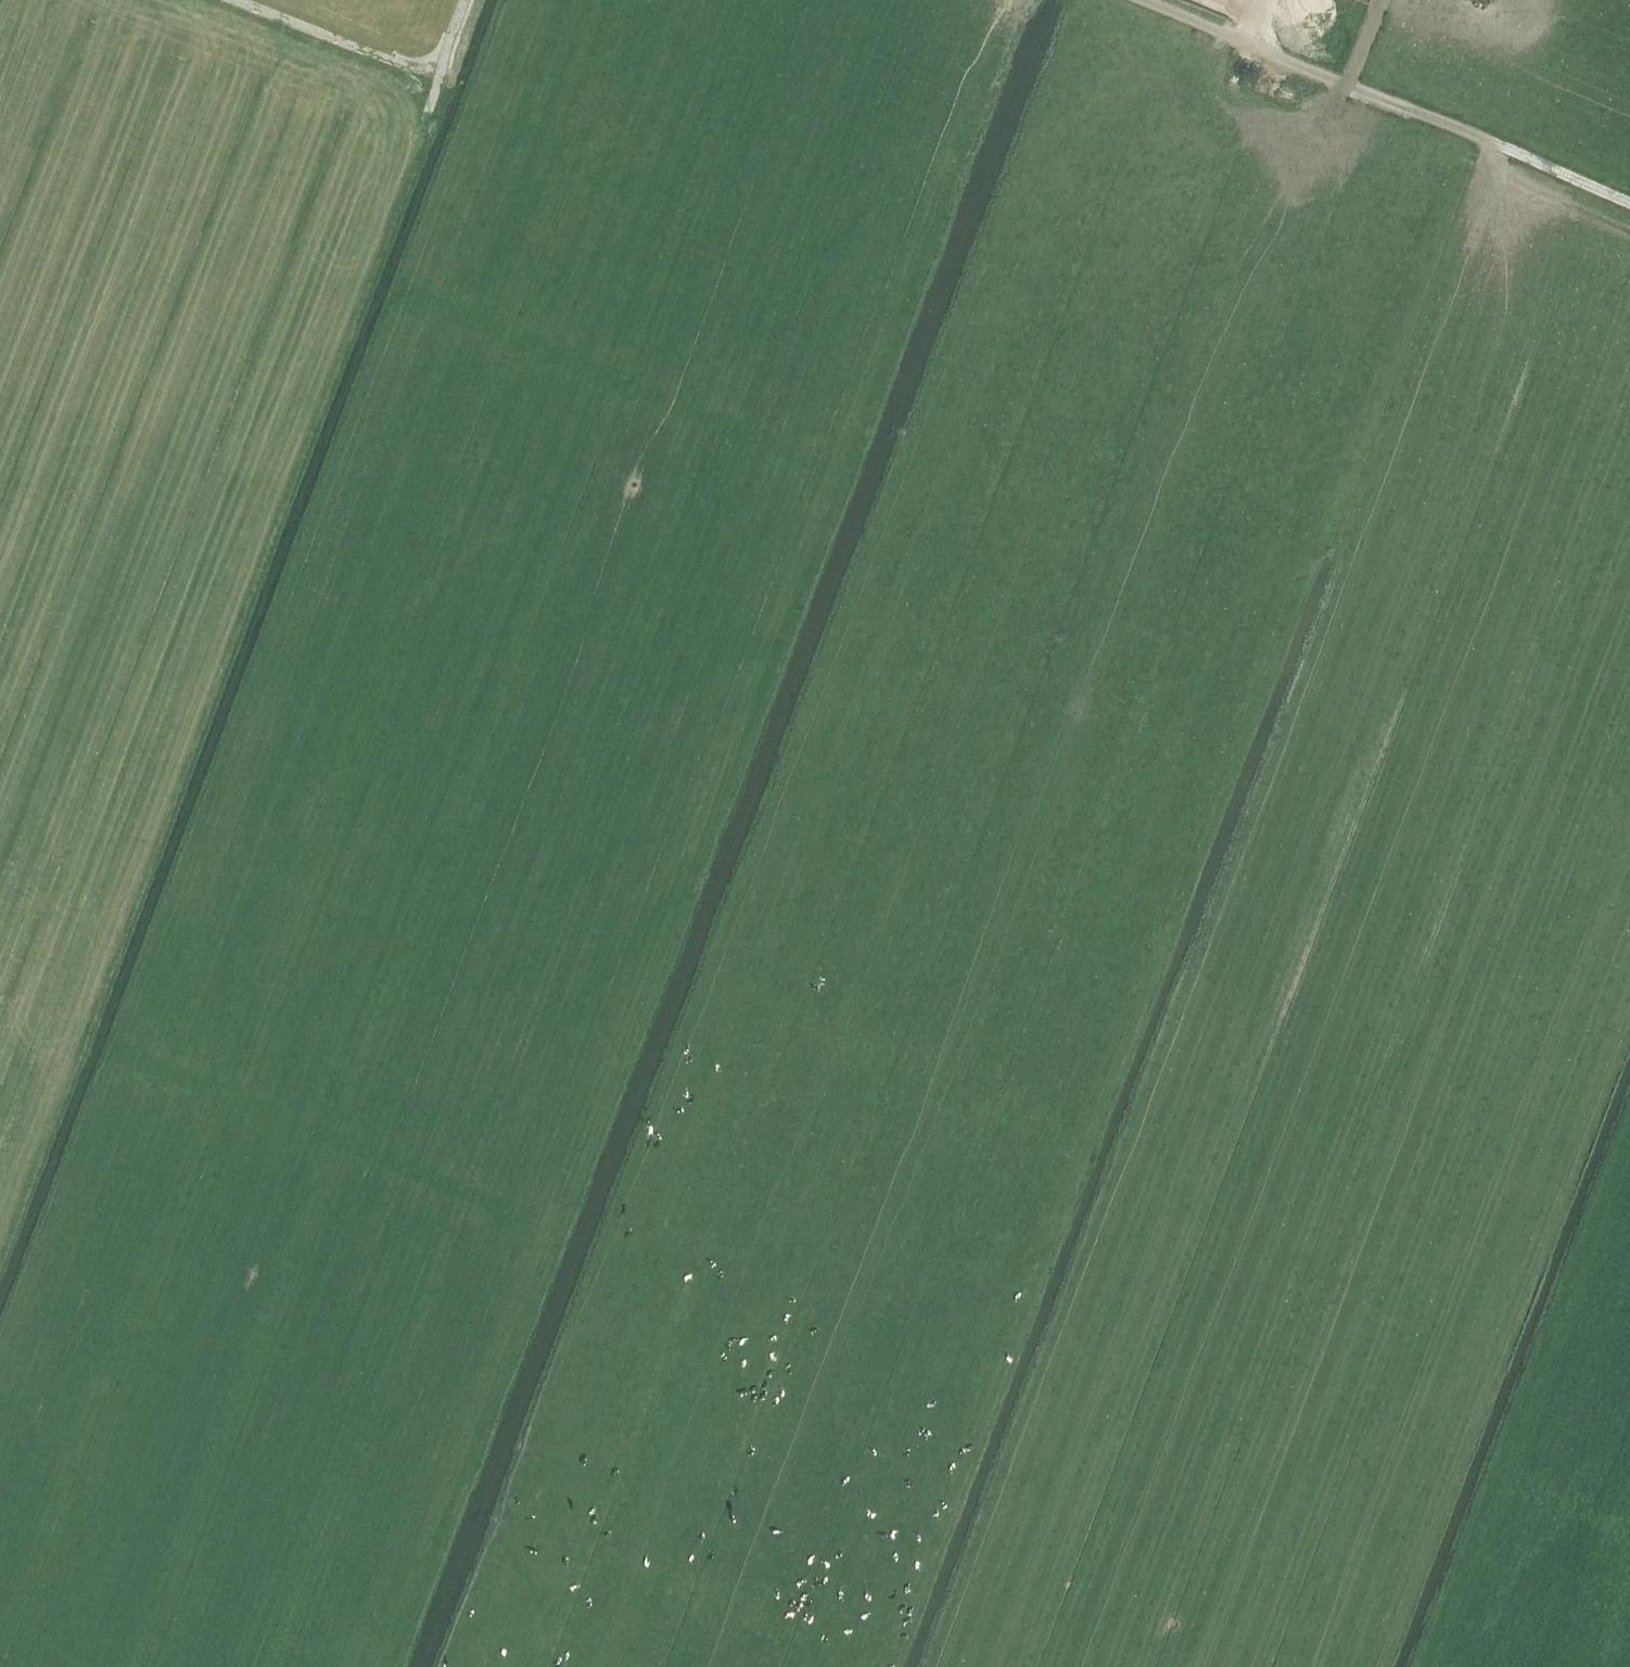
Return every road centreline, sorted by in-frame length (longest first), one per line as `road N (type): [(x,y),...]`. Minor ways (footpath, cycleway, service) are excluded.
road 1 (track): [(1148,0),(1629,201)]
road 2 (track): [(230,0),(396,64),(425,68),(447,58),(427,114)]

